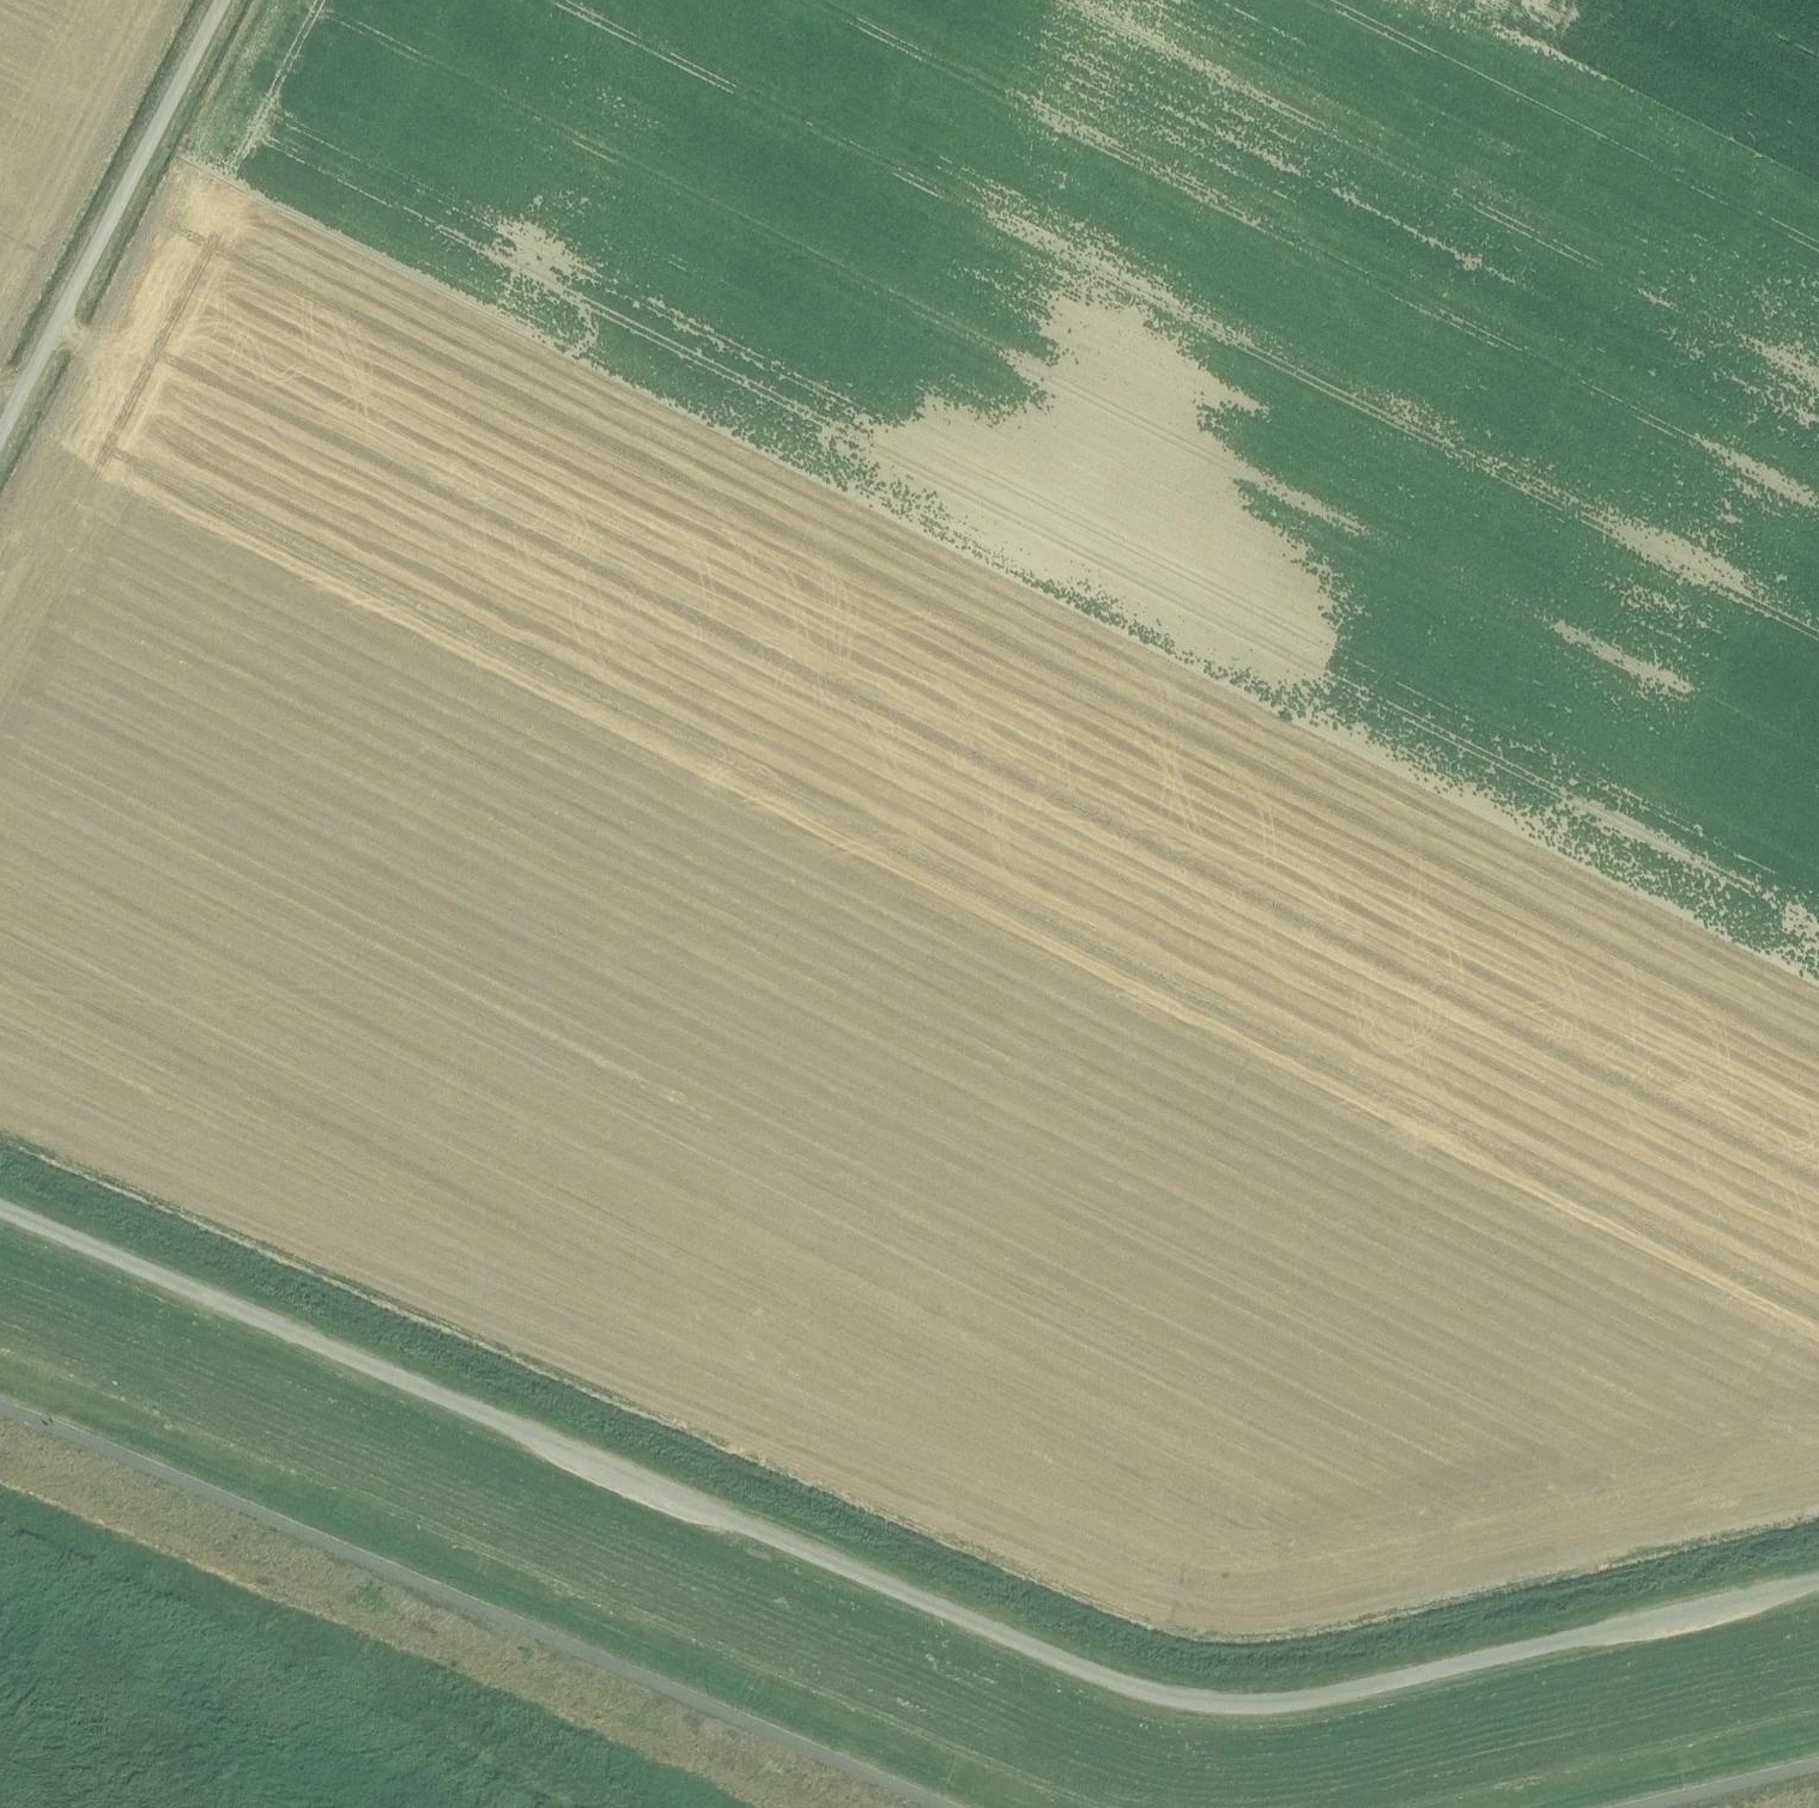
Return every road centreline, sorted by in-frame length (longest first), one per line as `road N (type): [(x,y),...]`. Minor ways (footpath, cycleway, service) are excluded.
road 1 (unclassified): [(0,1210),(1157,1697),(1218,1710),(1277,1712),(1818,1583)]
road 2 (unclassified): [(0,448),(227,0)]

